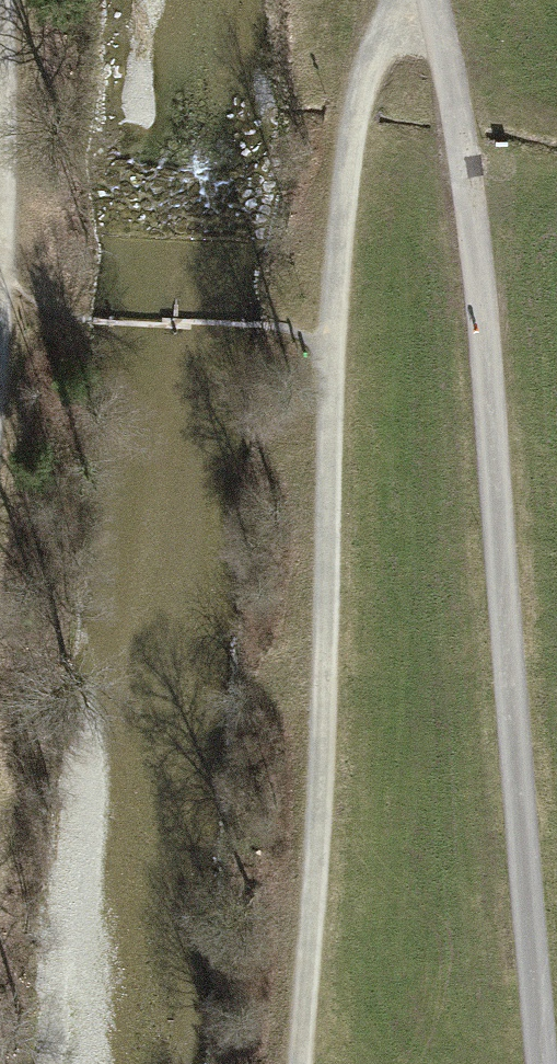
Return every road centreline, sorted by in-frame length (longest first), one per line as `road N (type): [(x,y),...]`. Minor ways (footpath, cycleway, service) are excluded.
road 1 (track): [(432,0),(458,103),(481,276),(543,1063)]
road 2 (track): [(332,331),(323,836),(306,1063)]
road 3 (track): [(418,0),(370,69),(346,167),(332,331)]
road 4 (track): [(2,283),(0,61)]

